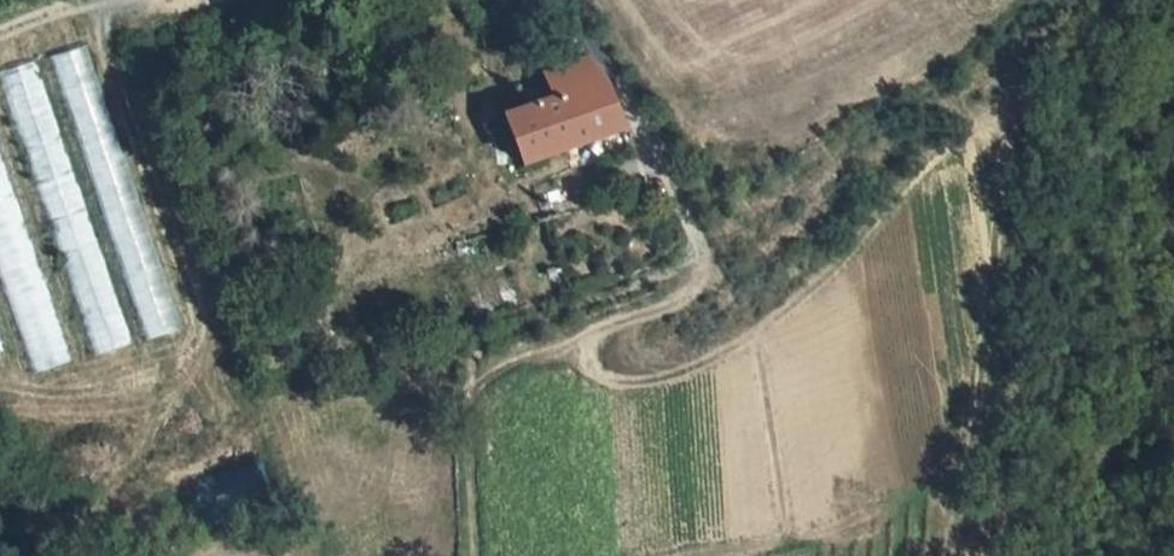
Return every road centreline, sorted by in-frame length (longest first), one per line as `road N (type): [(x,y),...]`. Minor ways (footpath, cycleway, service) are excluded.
road 1 (track): [(1066,0),(987,555)]
road 2 (track): [(654,151),(694,235),(685,288),(472,388),(479,555)]
road 3 (residential): [(564,0),(613,66),(654,151)]

